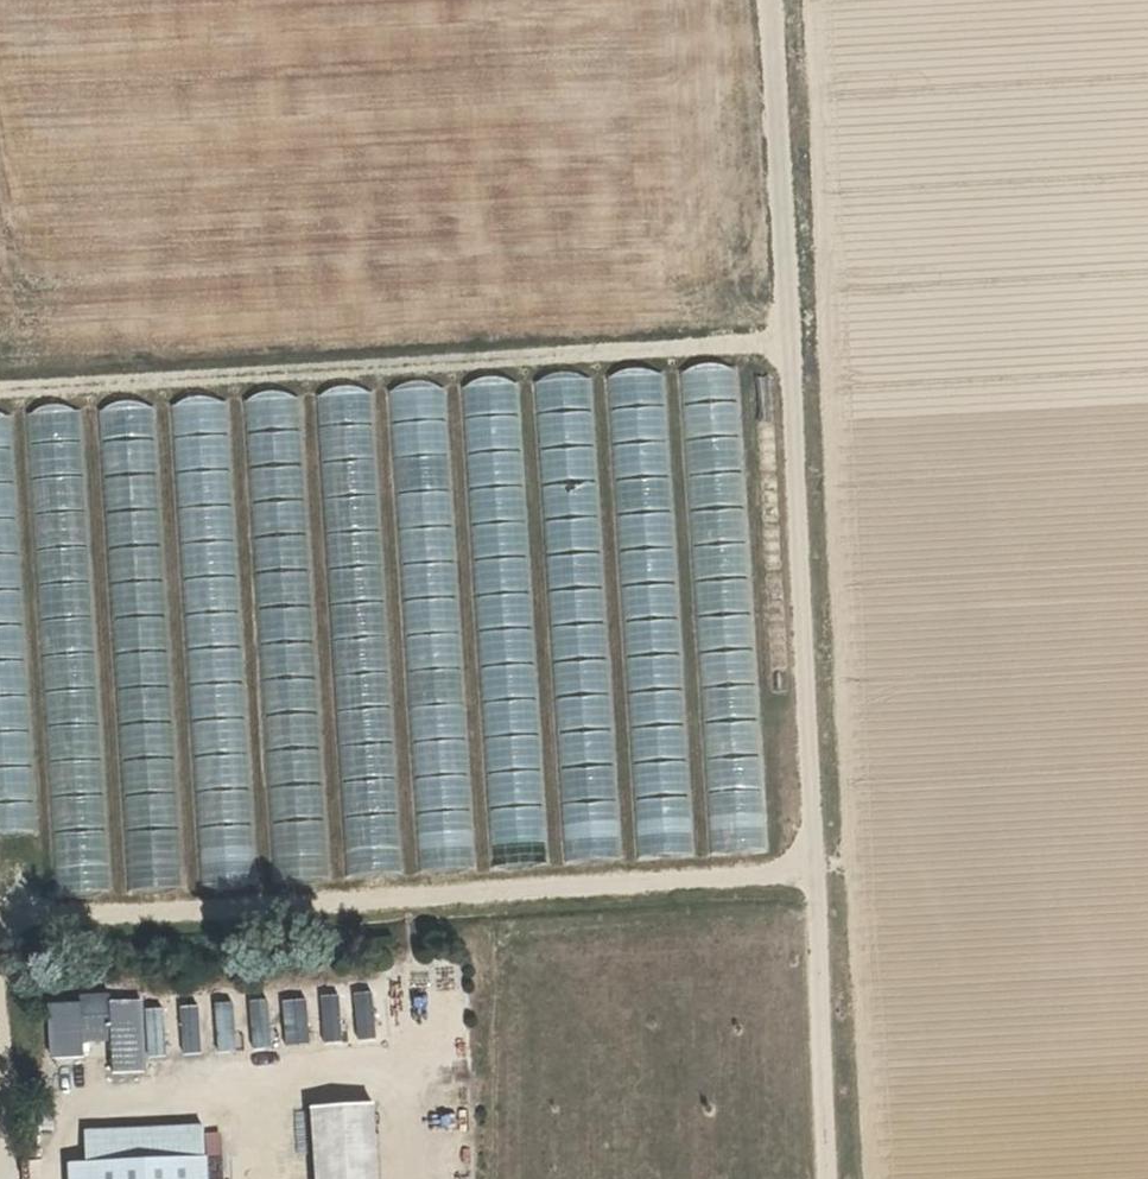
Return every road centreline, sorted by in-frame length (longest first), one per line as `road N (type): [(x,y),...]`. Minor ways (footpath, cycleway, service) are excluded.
road 1 (track): [(792,0),(850,1178)]

